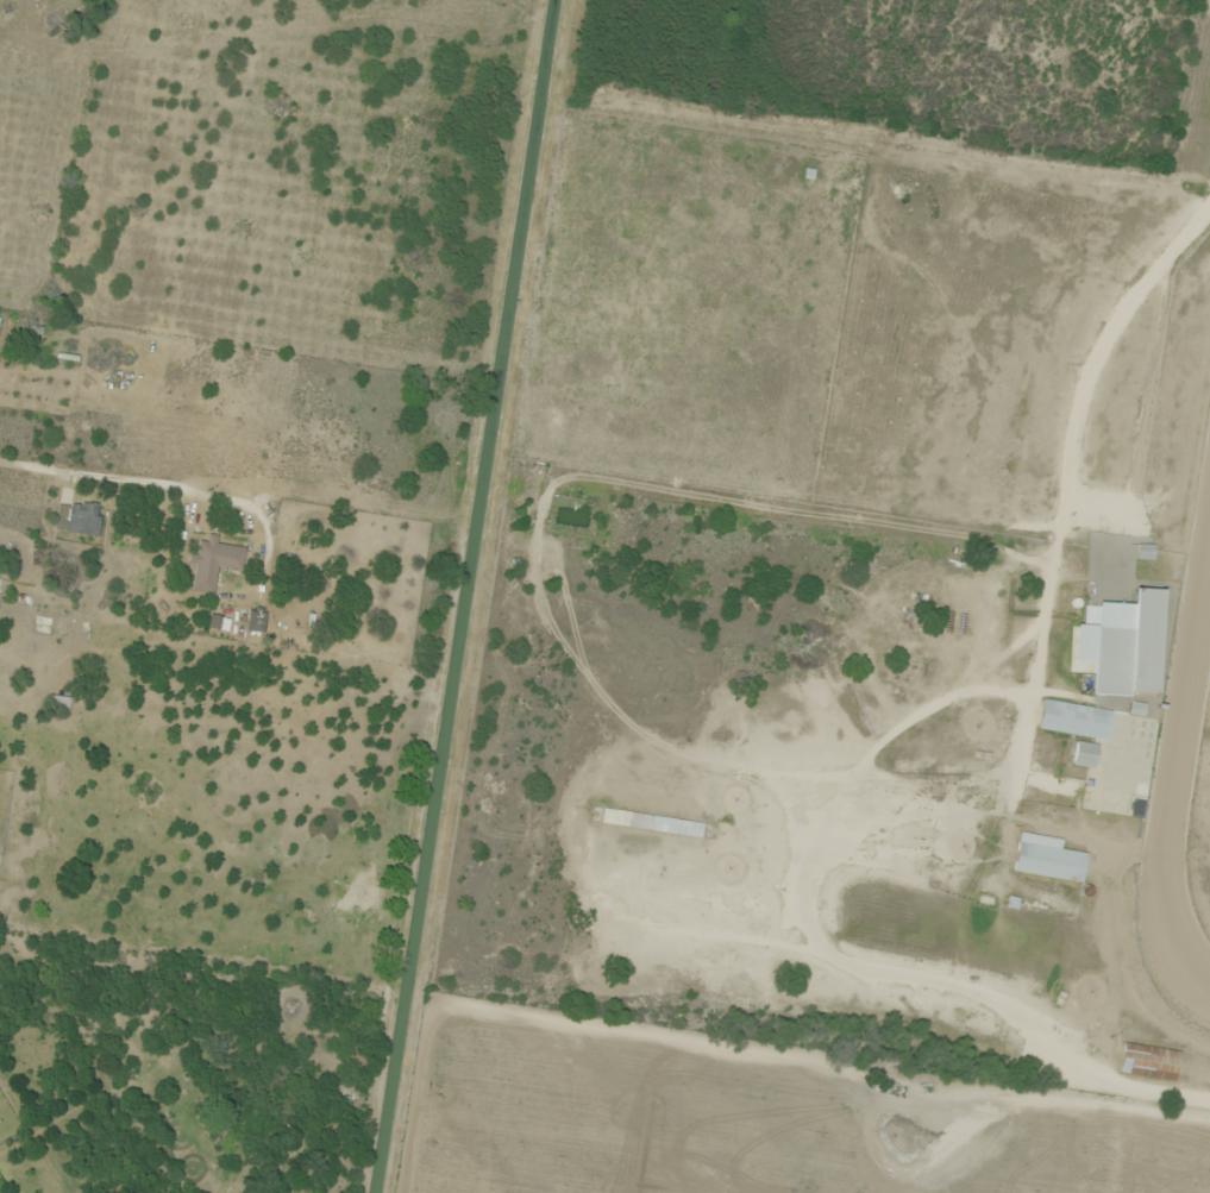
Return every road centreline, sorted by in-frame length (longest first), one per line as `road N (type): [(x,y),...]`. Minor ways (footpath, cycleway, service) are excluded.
road 1 (track): [(0,27),(68,49),(119,50),(349,25)]

